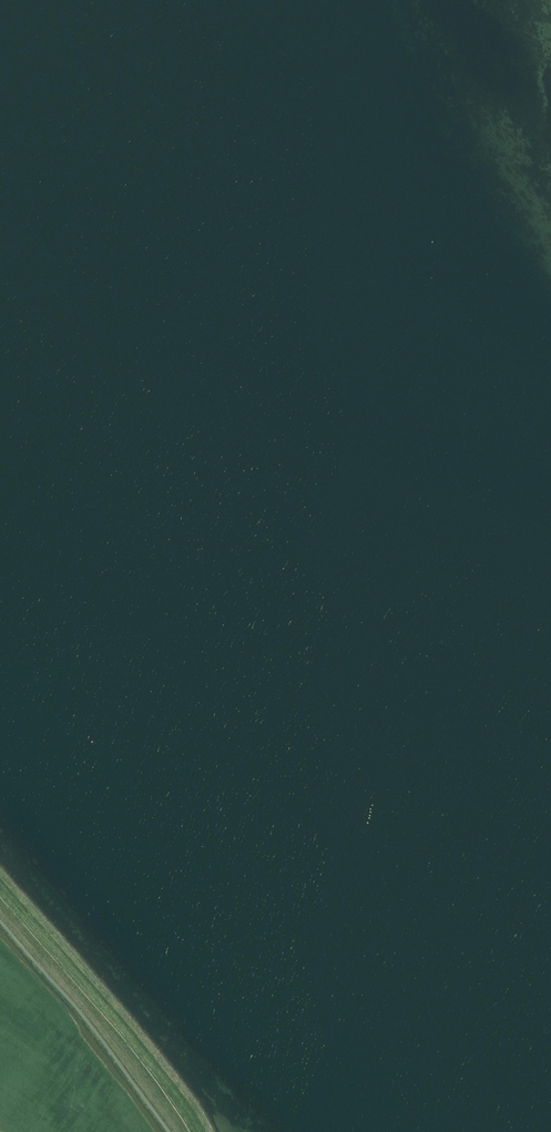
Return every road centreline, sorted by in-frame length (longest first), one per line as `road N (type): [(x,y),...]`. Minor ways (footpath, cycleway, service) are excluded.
road 1 (unclassified): [(166,1131),(0,922)]

